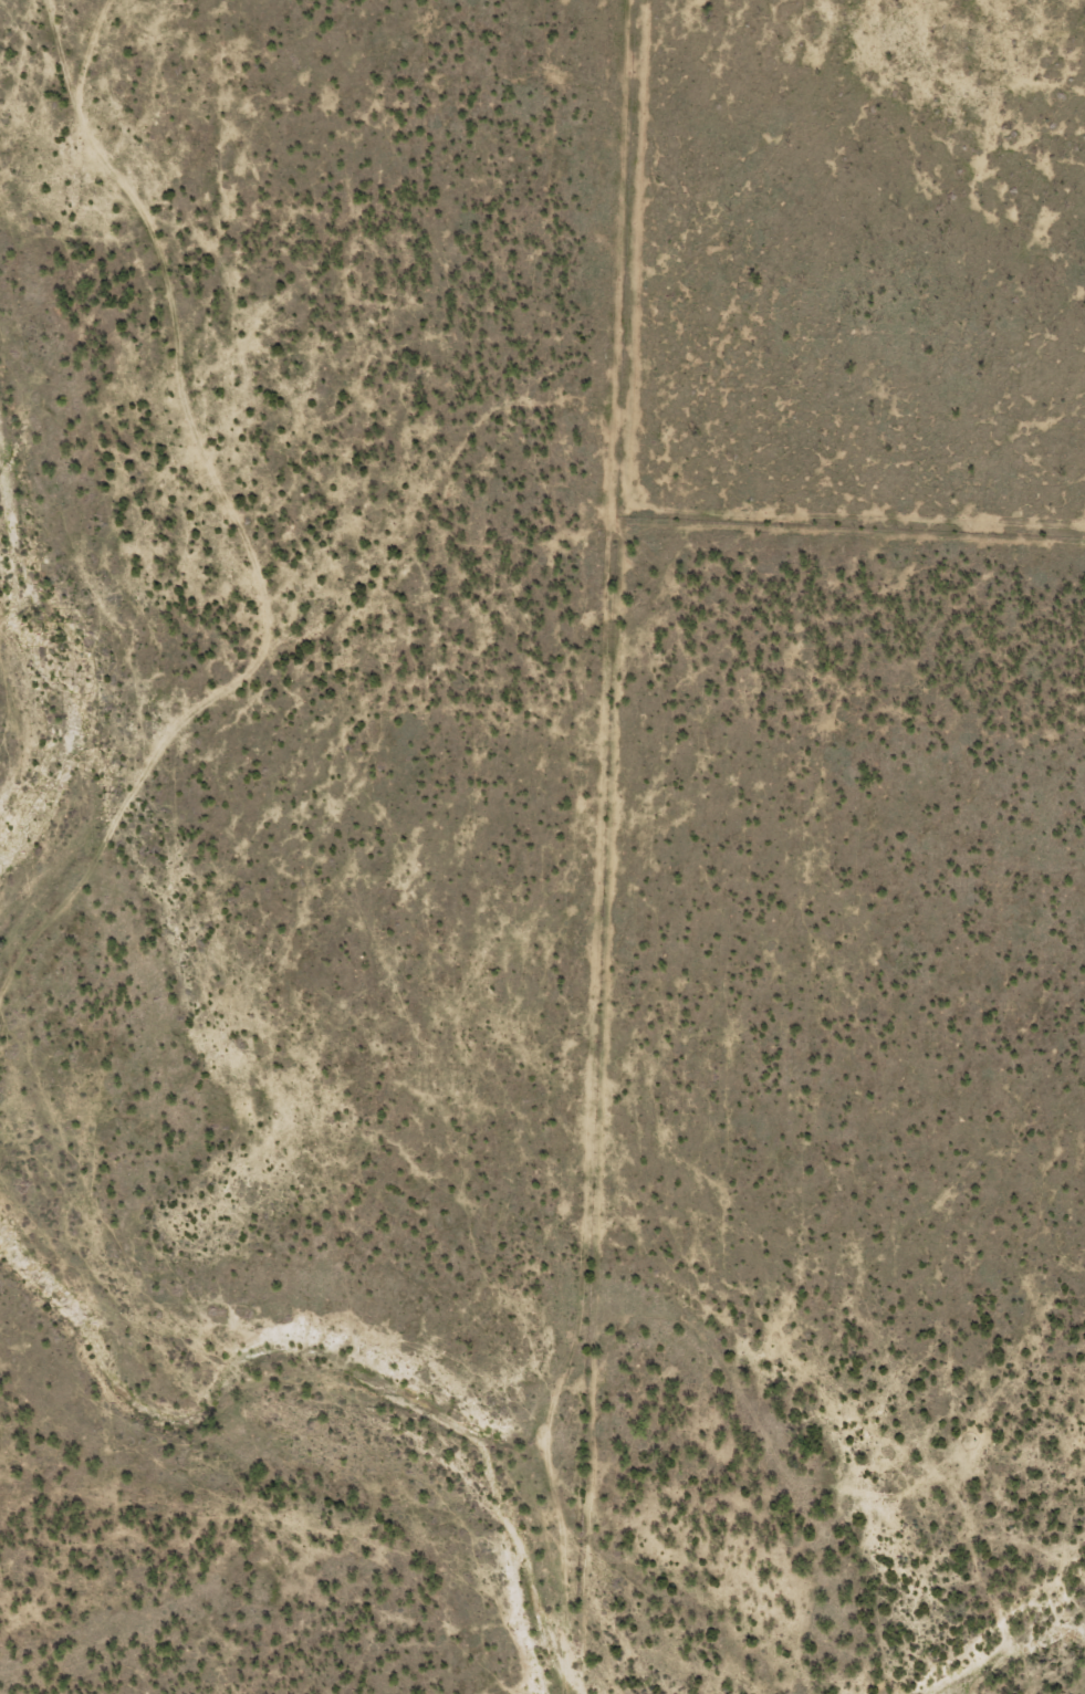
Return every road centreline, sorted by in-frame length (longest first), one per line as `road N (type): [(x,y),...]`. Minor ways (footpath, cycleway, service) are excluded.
road 1 (track): [(0,1087),(159,838),(277,693),(299,627),(271,537),(198,453),(176,320),(82,158),(43,24),(45,0)]

